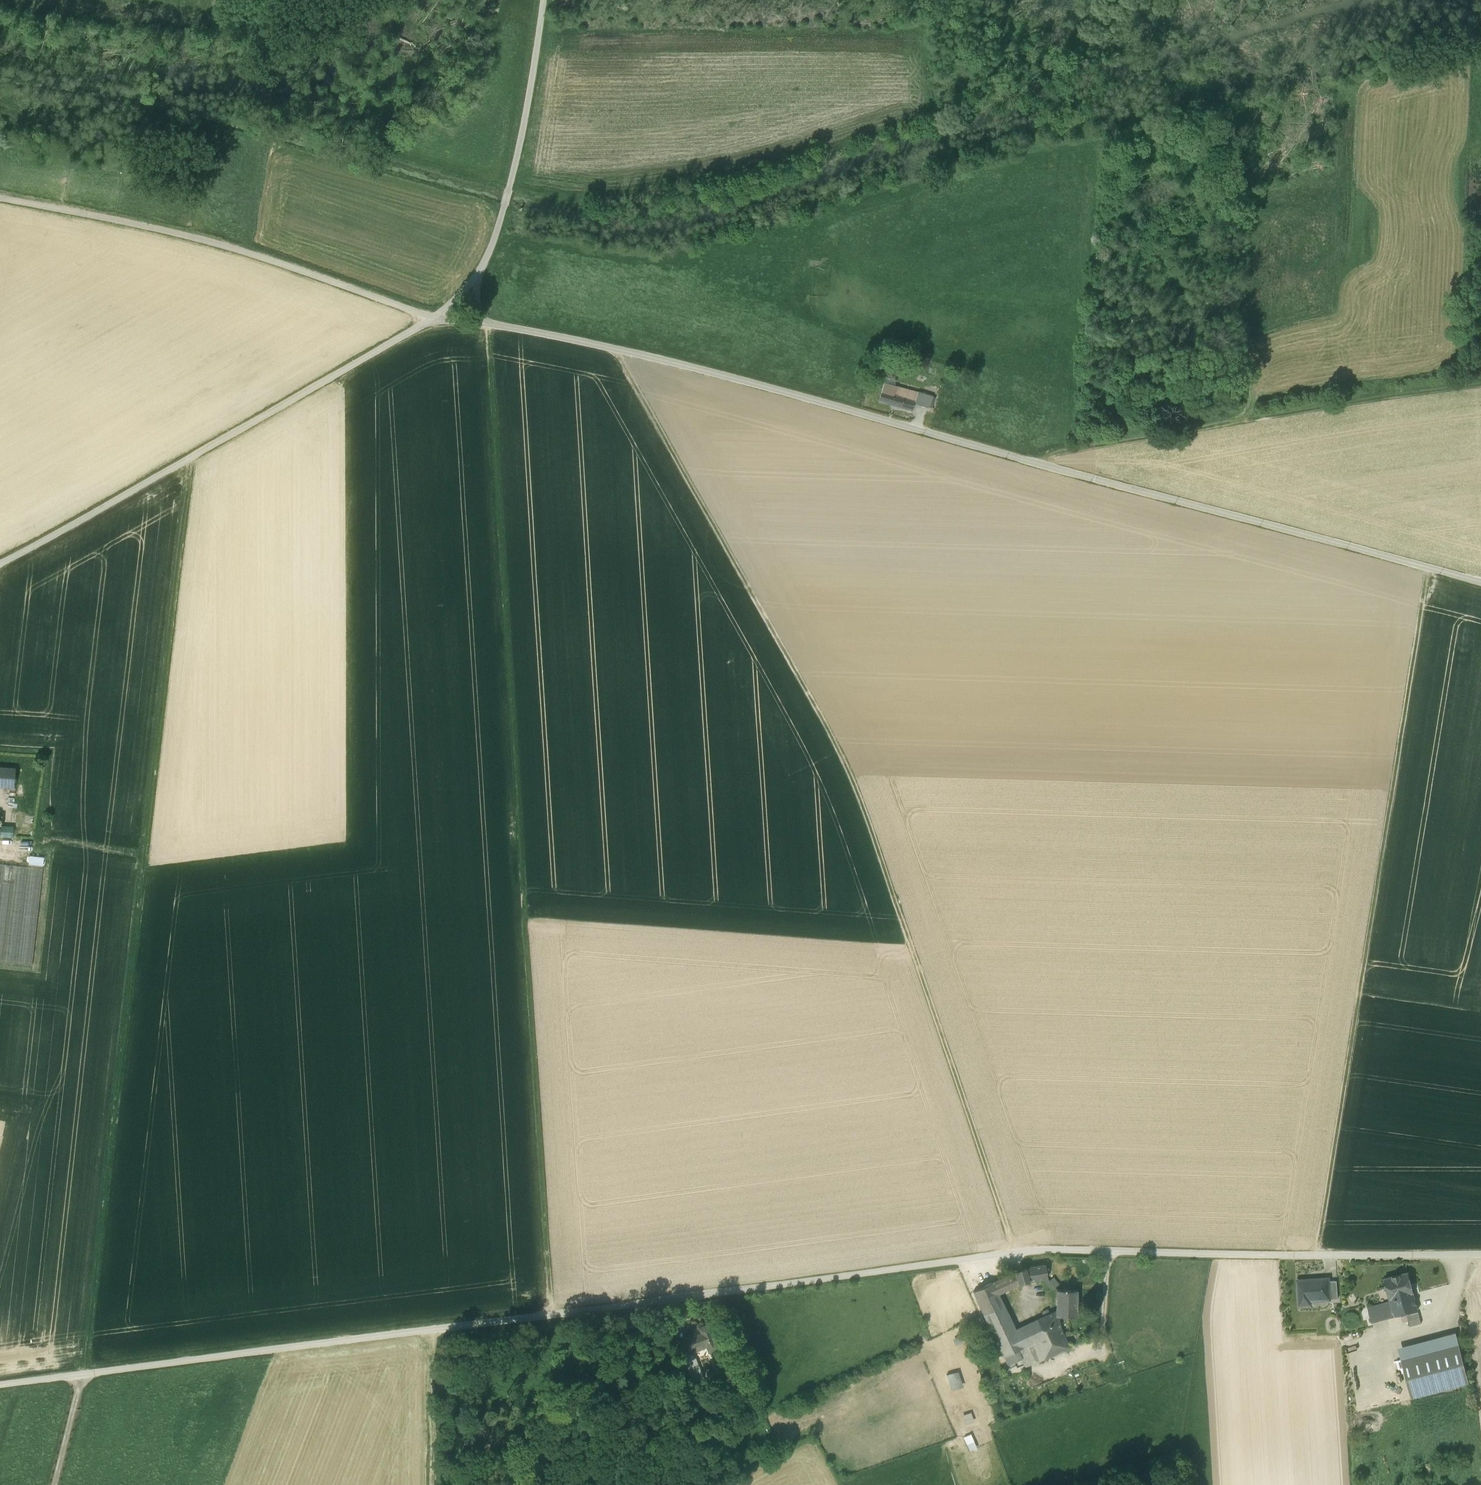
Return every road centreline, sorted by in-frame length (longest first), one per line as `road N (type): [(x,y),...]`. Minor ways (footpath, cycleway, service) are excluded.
road 1 (unclassified): [(1480,1255),(1016,1253),(0,1385)]
road 2 (unclassified): [(1480,582),(611,349),(482,324)]
road 3 (track): [(611,349),(837,753),(1016,1253)]
road 4 (track): [(482,324),(540,1316)]
road 5 (track): [(187,459),(73,1376)]
road 6 (track): [(1429,567),(1316,1256)]
road 7 (unclassified): [(0,564),(435,318)]
road 8 (track): [(1027,461),(1480,374)]
road 9 (unclassified): [(435,318),(220,244),(0,198)]
road 10 (unclassified): [(475,281),(510,185),(544,0)]

